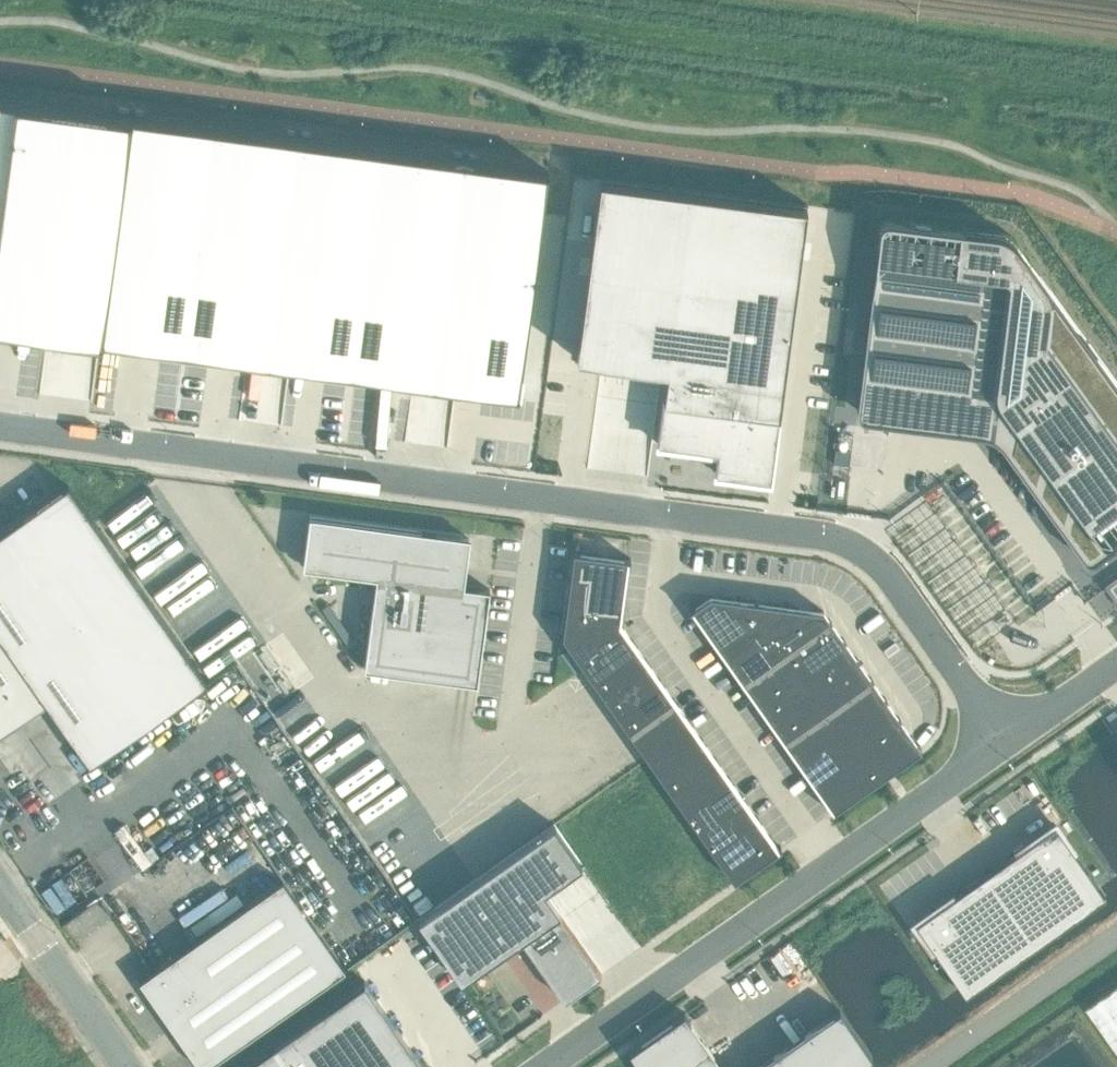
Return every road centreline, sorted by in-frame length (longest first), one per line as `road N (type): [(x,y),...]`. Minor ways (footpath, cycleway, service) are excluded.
road 1 (unclassified): [(1004,746),(898,586),(843,542),(0,426)]
road 2 (unclassified): [(545,1066),(1004,746)]
road 3 (unclassified): [(926,1066),(1116,935)]
road 4 (unclassified): [(122,1066),(0,892)]
road 5 (unclassified): [(1004,746),(1116,666)]

